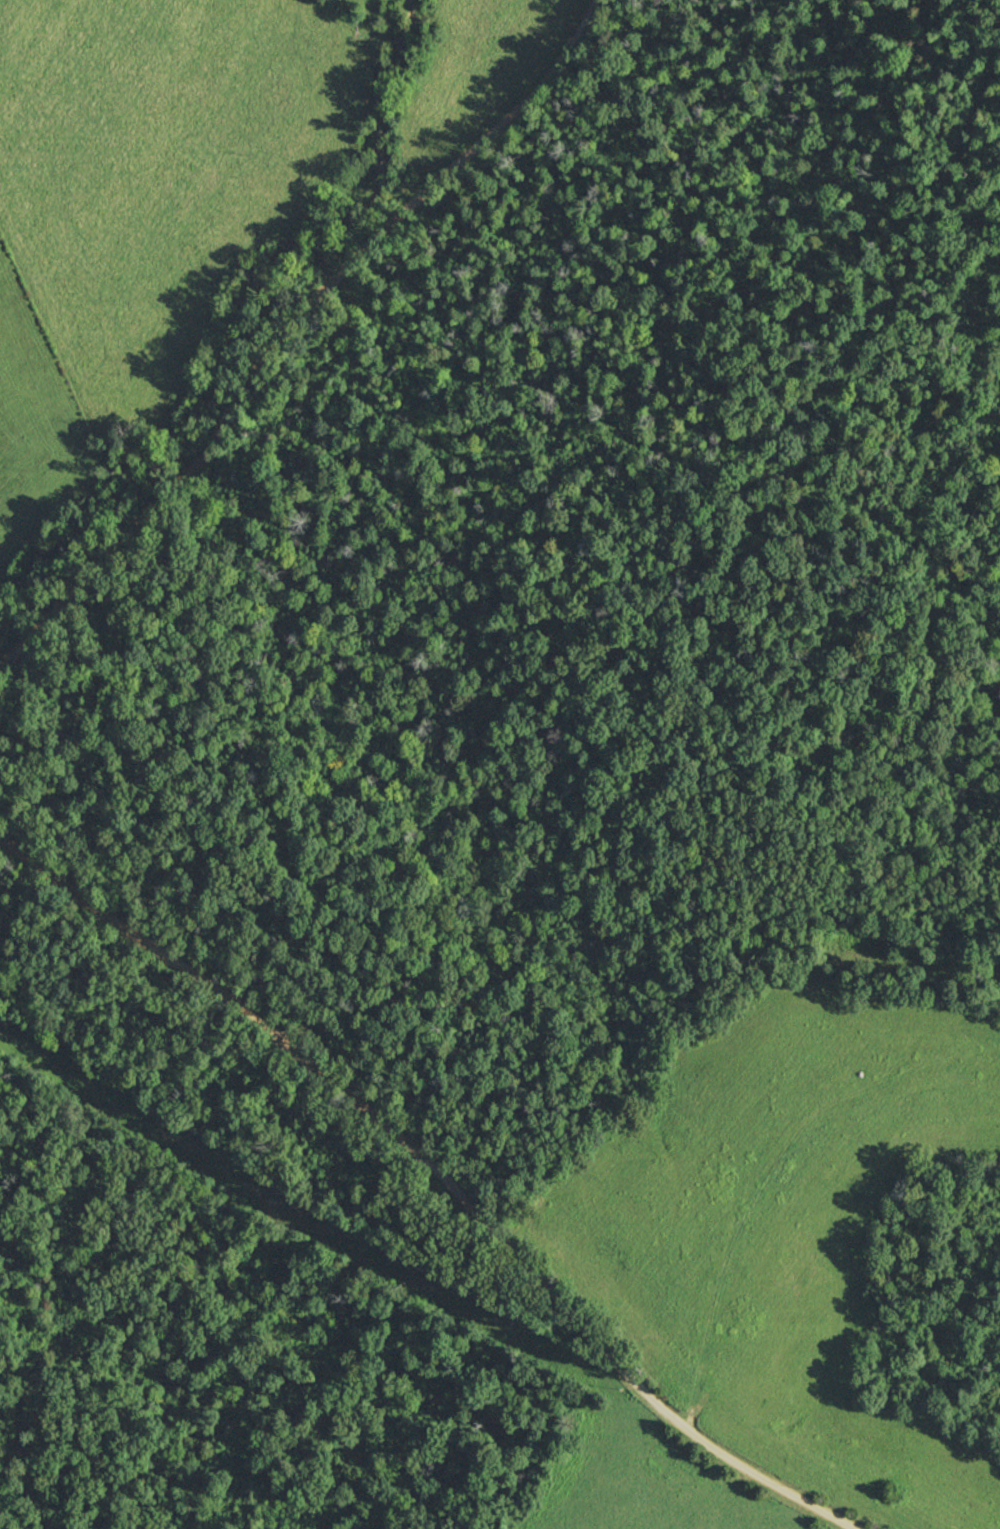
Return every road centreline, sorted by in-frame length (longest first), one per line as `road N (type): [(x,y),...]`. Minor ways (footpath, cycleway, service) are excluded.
road 1 (residential): [(851,1528),(693,1433),(646,1394),(412,1140),(102,917),(0,829)]
road 2 (residential): [(0,672),(223,450),(573,66),(606,0)]

